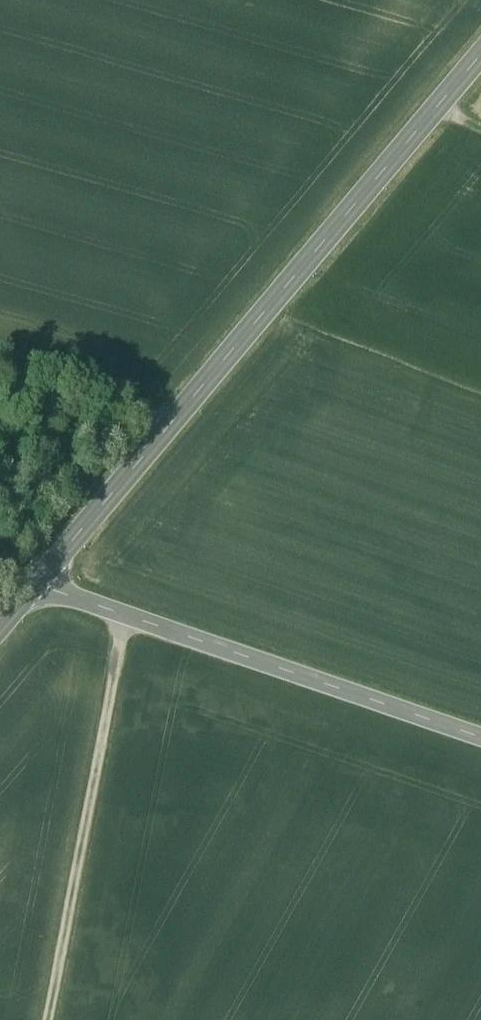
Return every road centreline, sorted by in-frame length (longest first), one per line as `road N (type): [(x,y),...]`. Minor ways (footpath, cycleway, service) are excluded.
road 1 (secondary): [(480,47),(31,583)]
road 2 (unclassified): [(480,736),(31,583)]
road 3 (track): [(47,1019),(124,615)]

